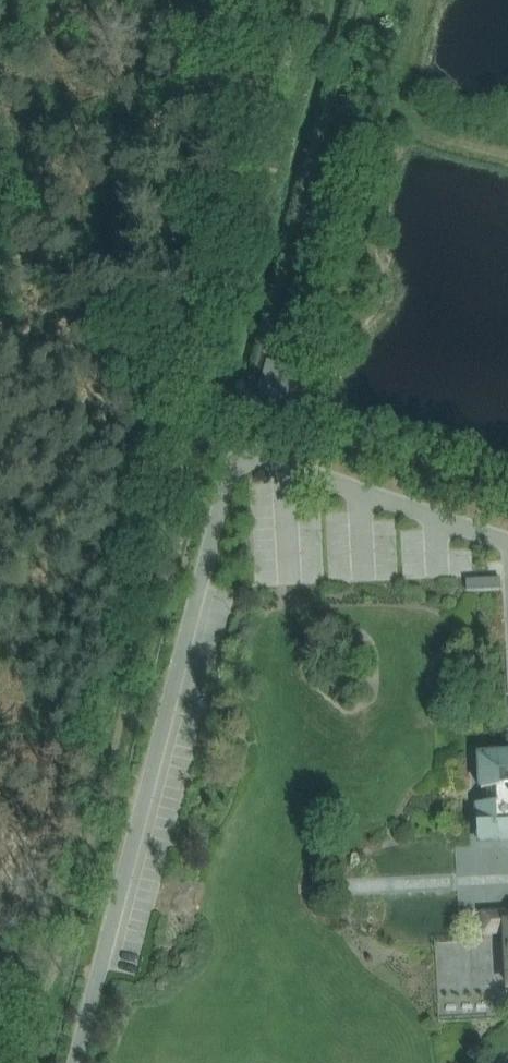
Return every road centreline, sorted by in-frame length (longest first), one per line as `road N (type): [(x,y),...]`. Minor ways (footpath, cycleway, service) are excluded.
road 1 (track): [(306,0),(27,1062)]
road 2 (track): [(0,344),(172,351)]

